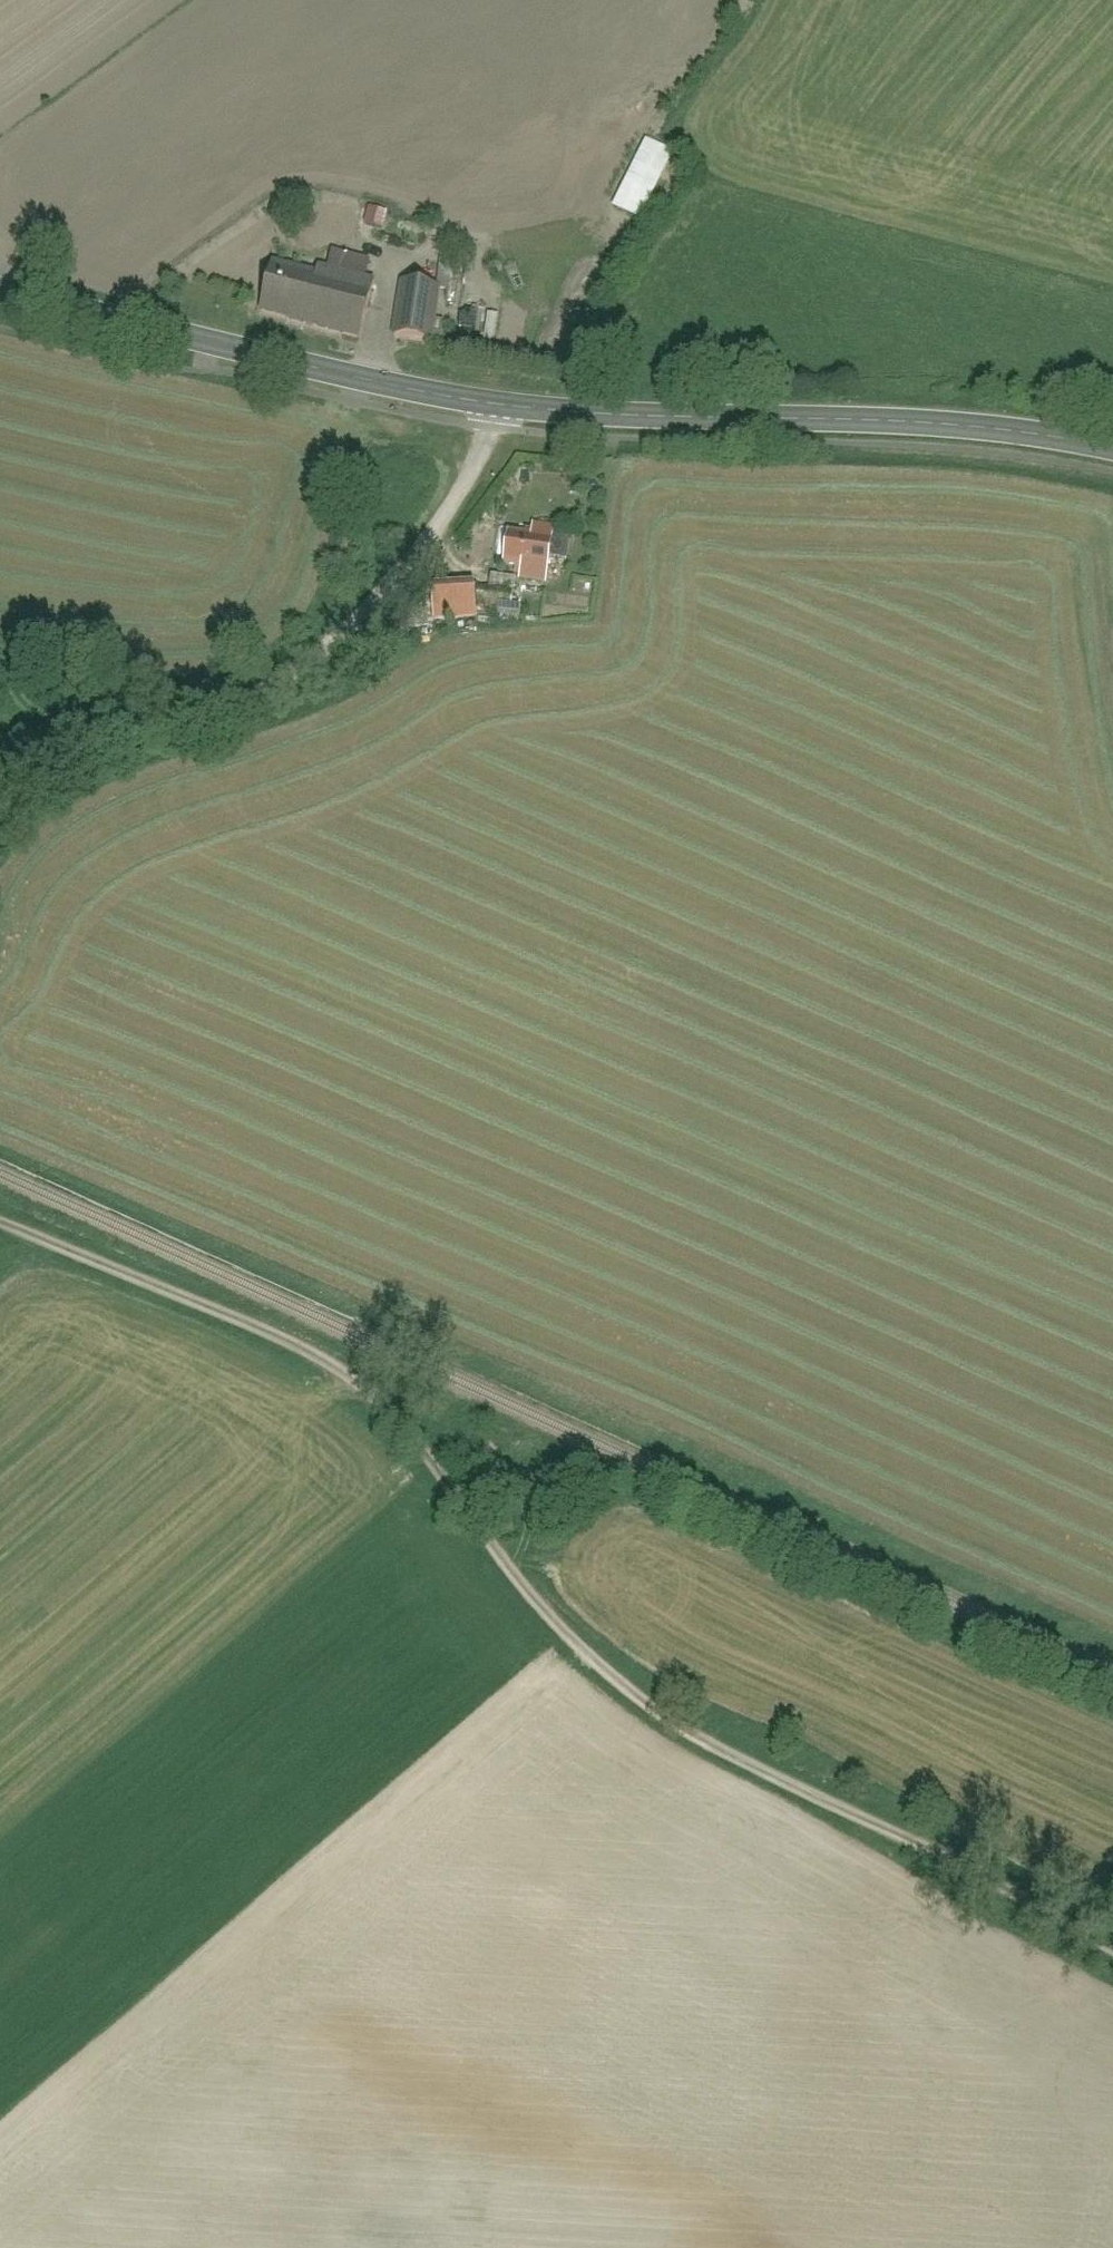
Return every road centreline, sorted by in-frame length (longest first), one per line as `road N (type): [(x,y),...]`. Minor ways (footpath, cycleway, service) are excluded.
road 1 (track): [(1112,1949),(627,1690),(411,1441),(266,1344),(0,1228)]
road 2 (secondary): [(1112,452),(860,413),(447,396),(0,292)]
road 3 (track): [(0,779),(89,732),(276,682),(409,565),(526,405)]

